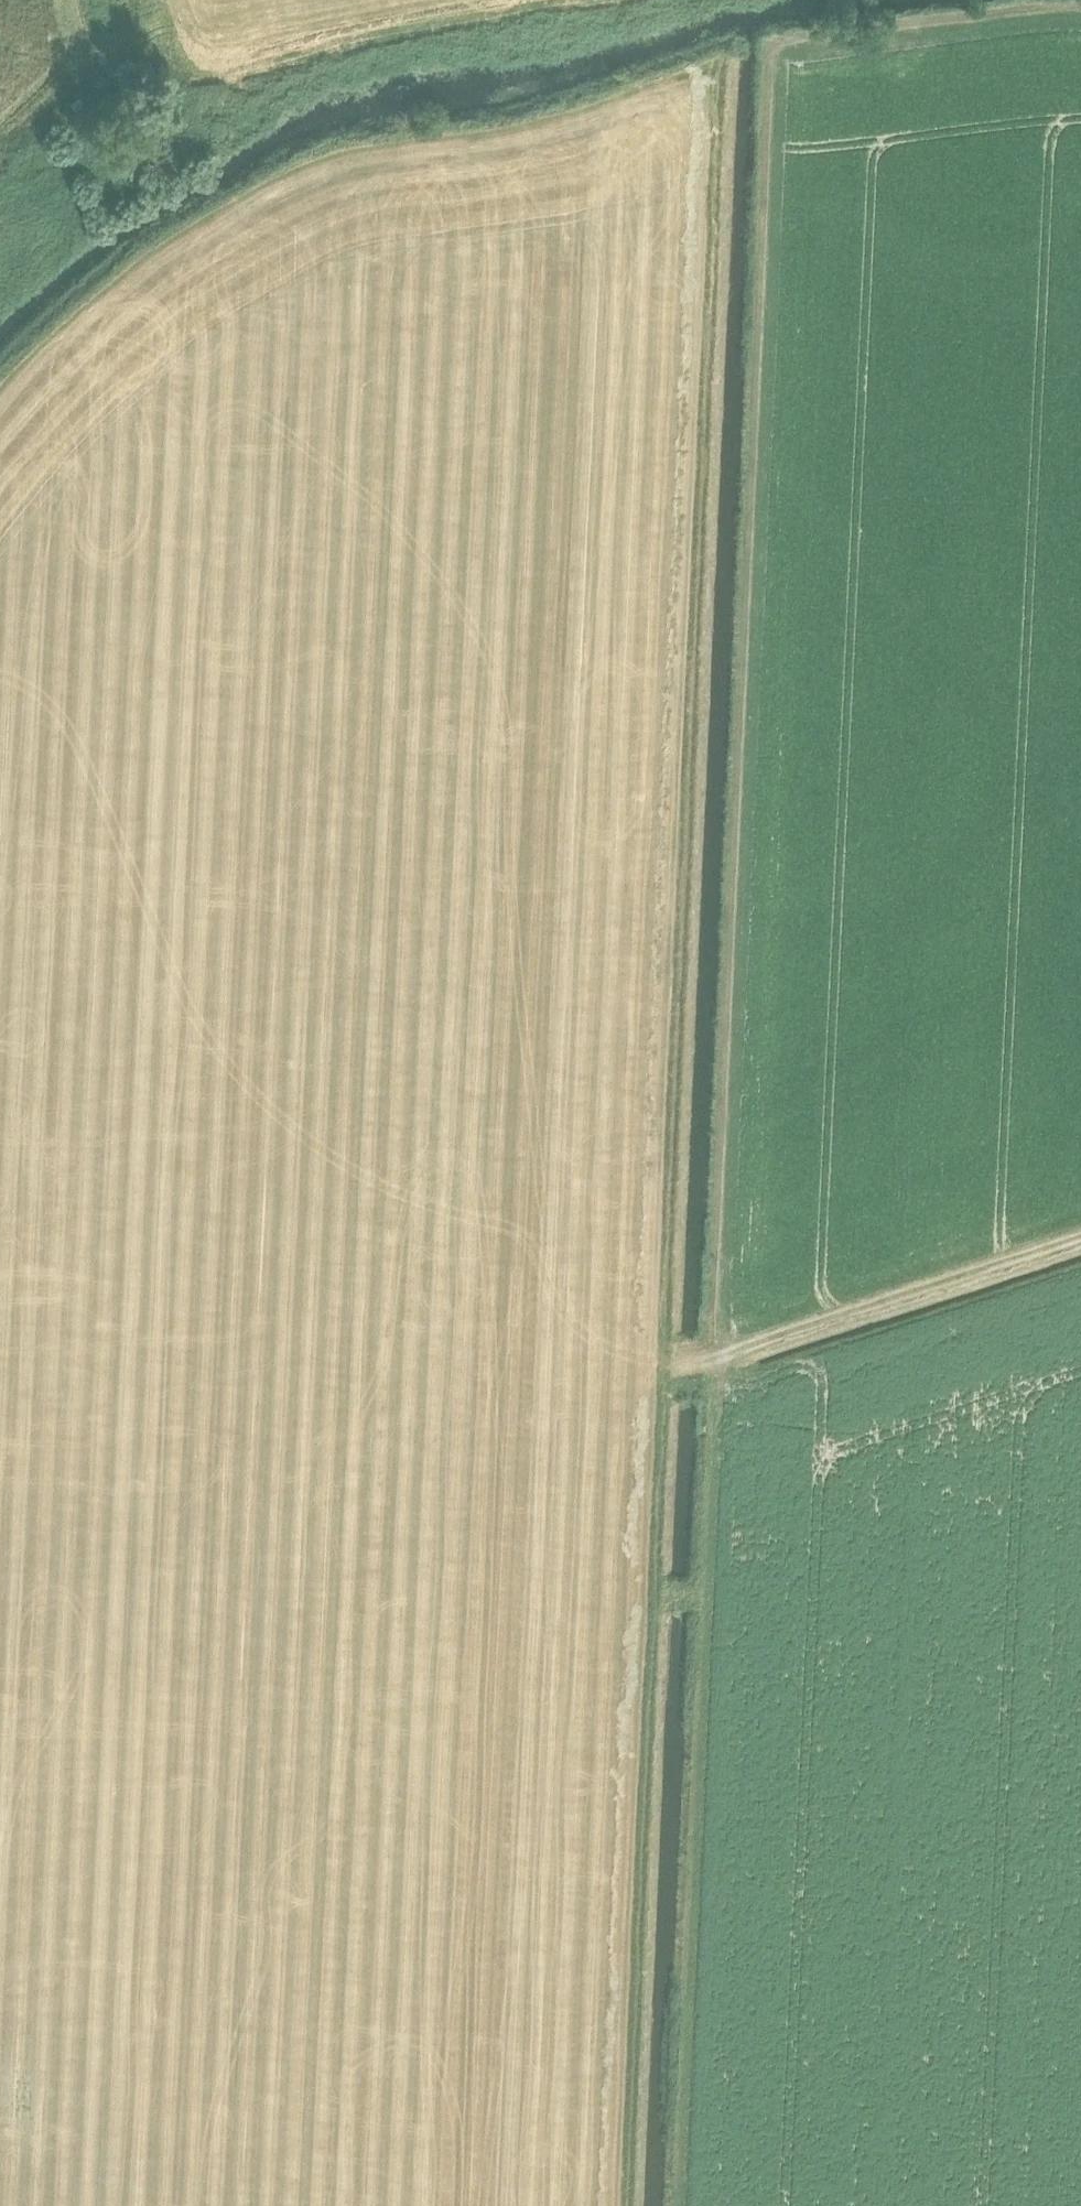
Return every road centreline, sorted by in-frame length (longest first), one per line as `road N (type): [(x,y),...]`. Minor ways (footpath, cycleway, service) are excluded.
road 1 (track): [(1080,1237),(708,1364),(659,1360)]

